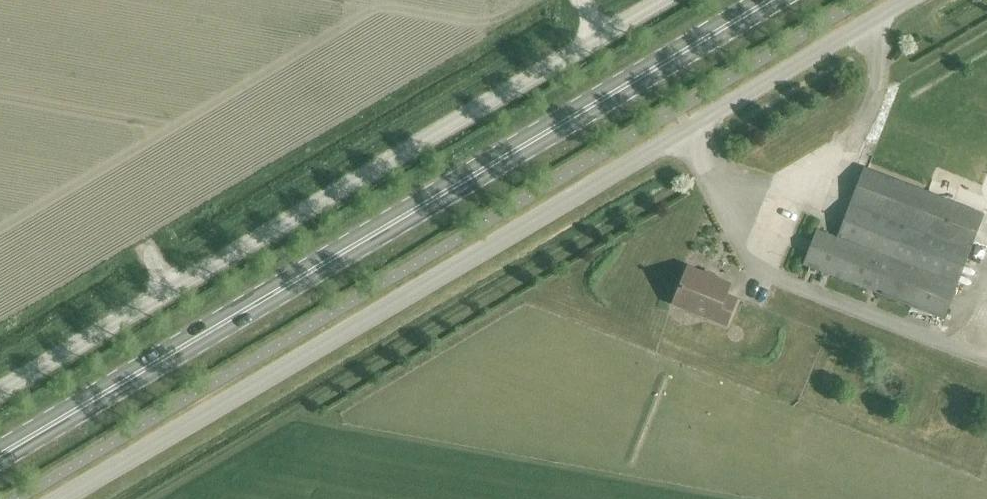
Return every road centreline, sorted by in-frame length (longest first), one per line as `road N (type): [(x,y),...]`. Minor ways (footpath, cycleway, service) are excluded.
road 1 (unclassified): [(901,0),(61,498)]
road 2 (primary): [(0,455),(772,0)]
road 3 (unclassified): [(0,388),(654,0)]

